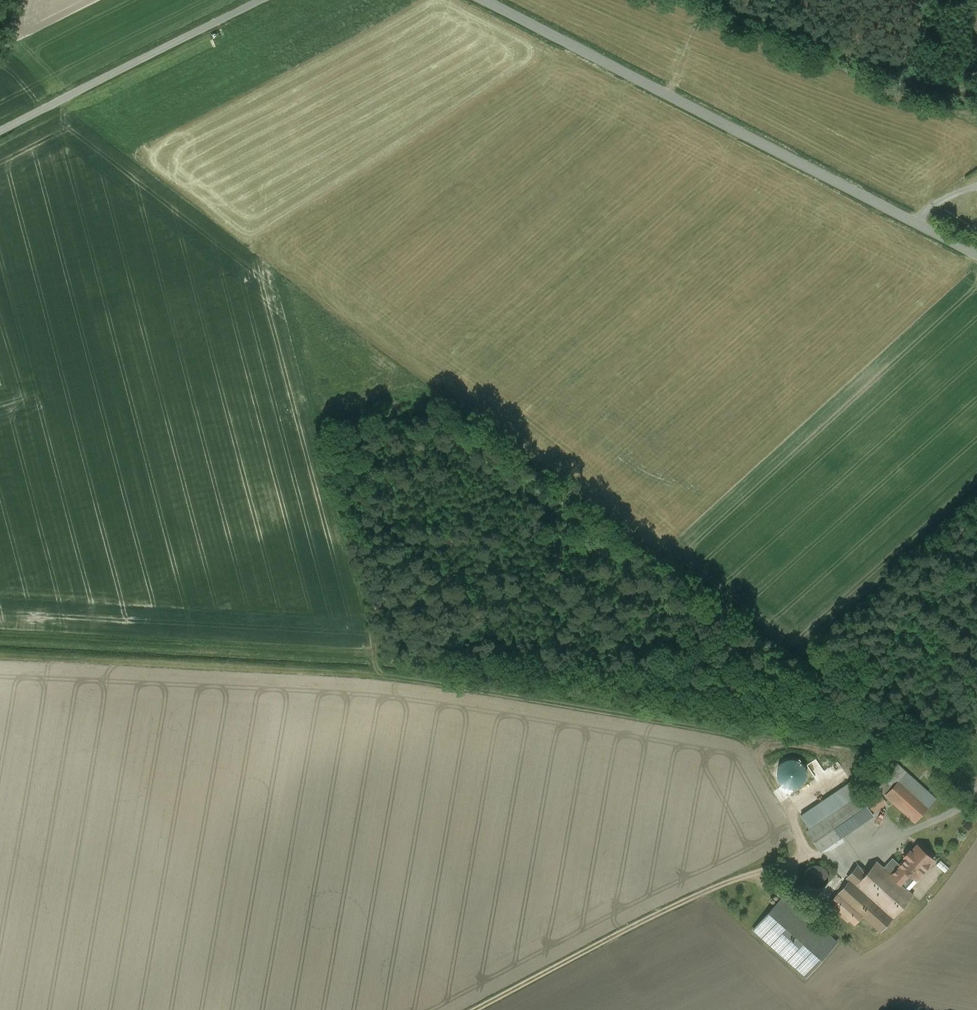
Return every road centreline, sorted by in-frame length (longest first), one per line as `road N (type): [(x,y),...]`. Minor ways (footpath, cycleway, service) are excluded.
road 1 (unclassified): [(483,0),(976,256)]
road 2 (track): [(474,1009),(664,910),(813,853)]
road 3 (unclassified): [(0,129),(264,0)]

